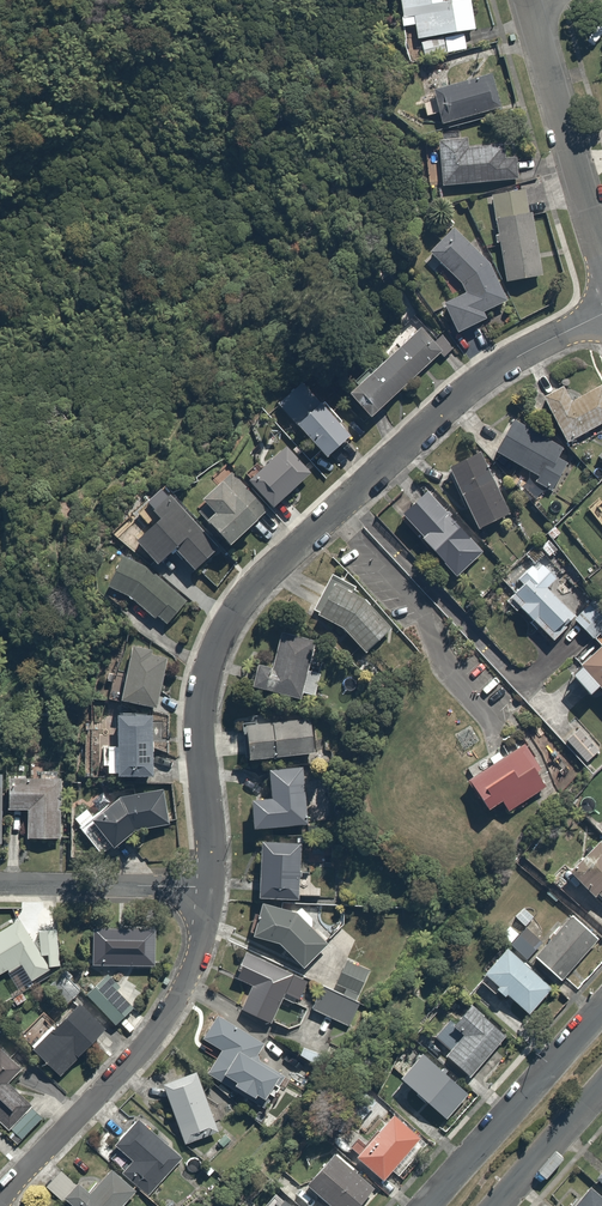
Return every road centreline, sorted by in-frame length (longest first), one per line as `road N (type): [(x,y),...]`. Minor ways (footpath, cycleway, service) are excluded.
road 1 (residential): [(601,315),(543,340),(464,392),(233,614),(208,665),(199,712),(212,887)]
road 2 (residential): [(212,887),(194,965),(165,1020),(0,1199)]
road 3 (residential): [(601,253),(529,0)]
road 4 (tertiary): [(430,1205),(601,1014)]
road 5 (residential): [(212,887),(0,886)]
road 6 (tertiary): [(601,1086),(493,1205)]

